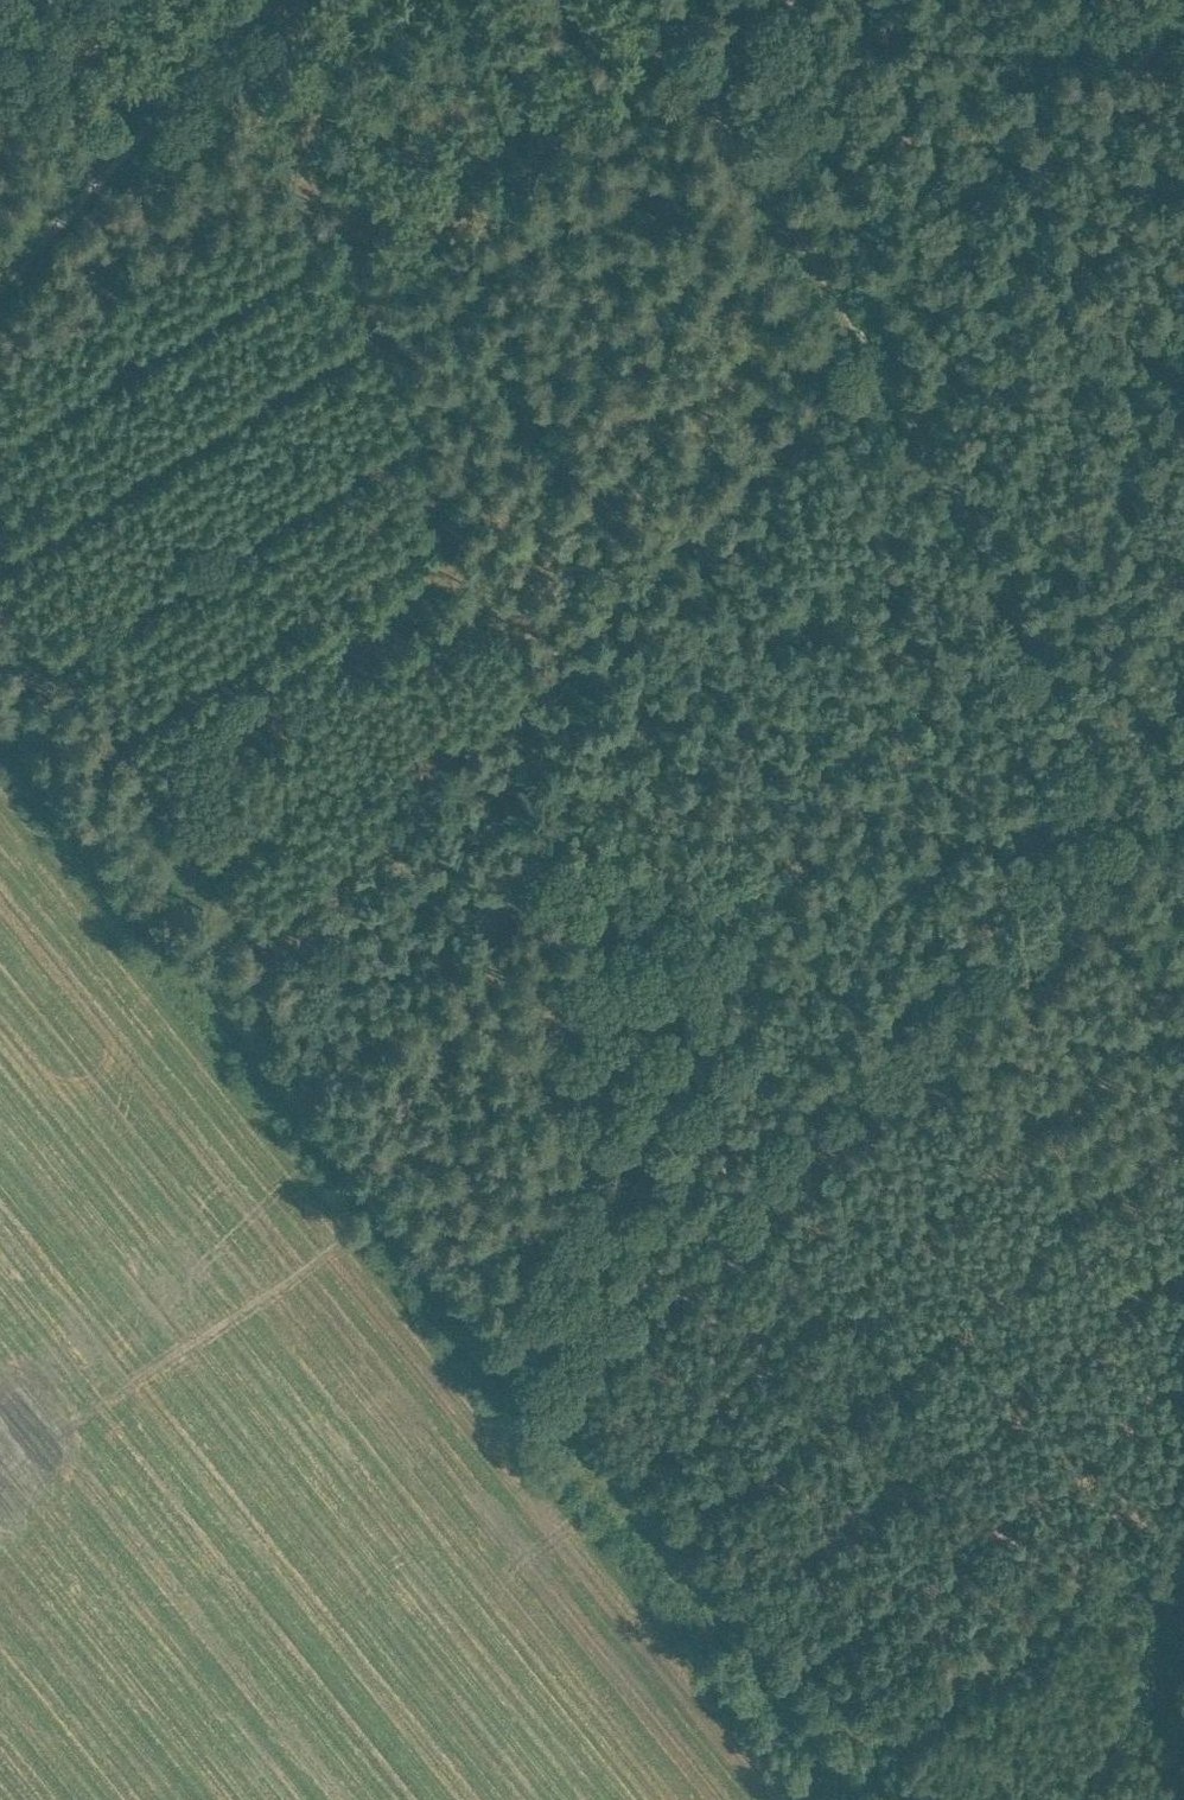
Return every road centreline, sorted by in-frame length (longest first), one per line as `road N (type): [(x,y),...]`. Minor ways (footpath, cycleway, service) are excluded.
road 1 (track): [(864,1799),(0,735)]
road 2 (track): [(0,289),(278,0)]

